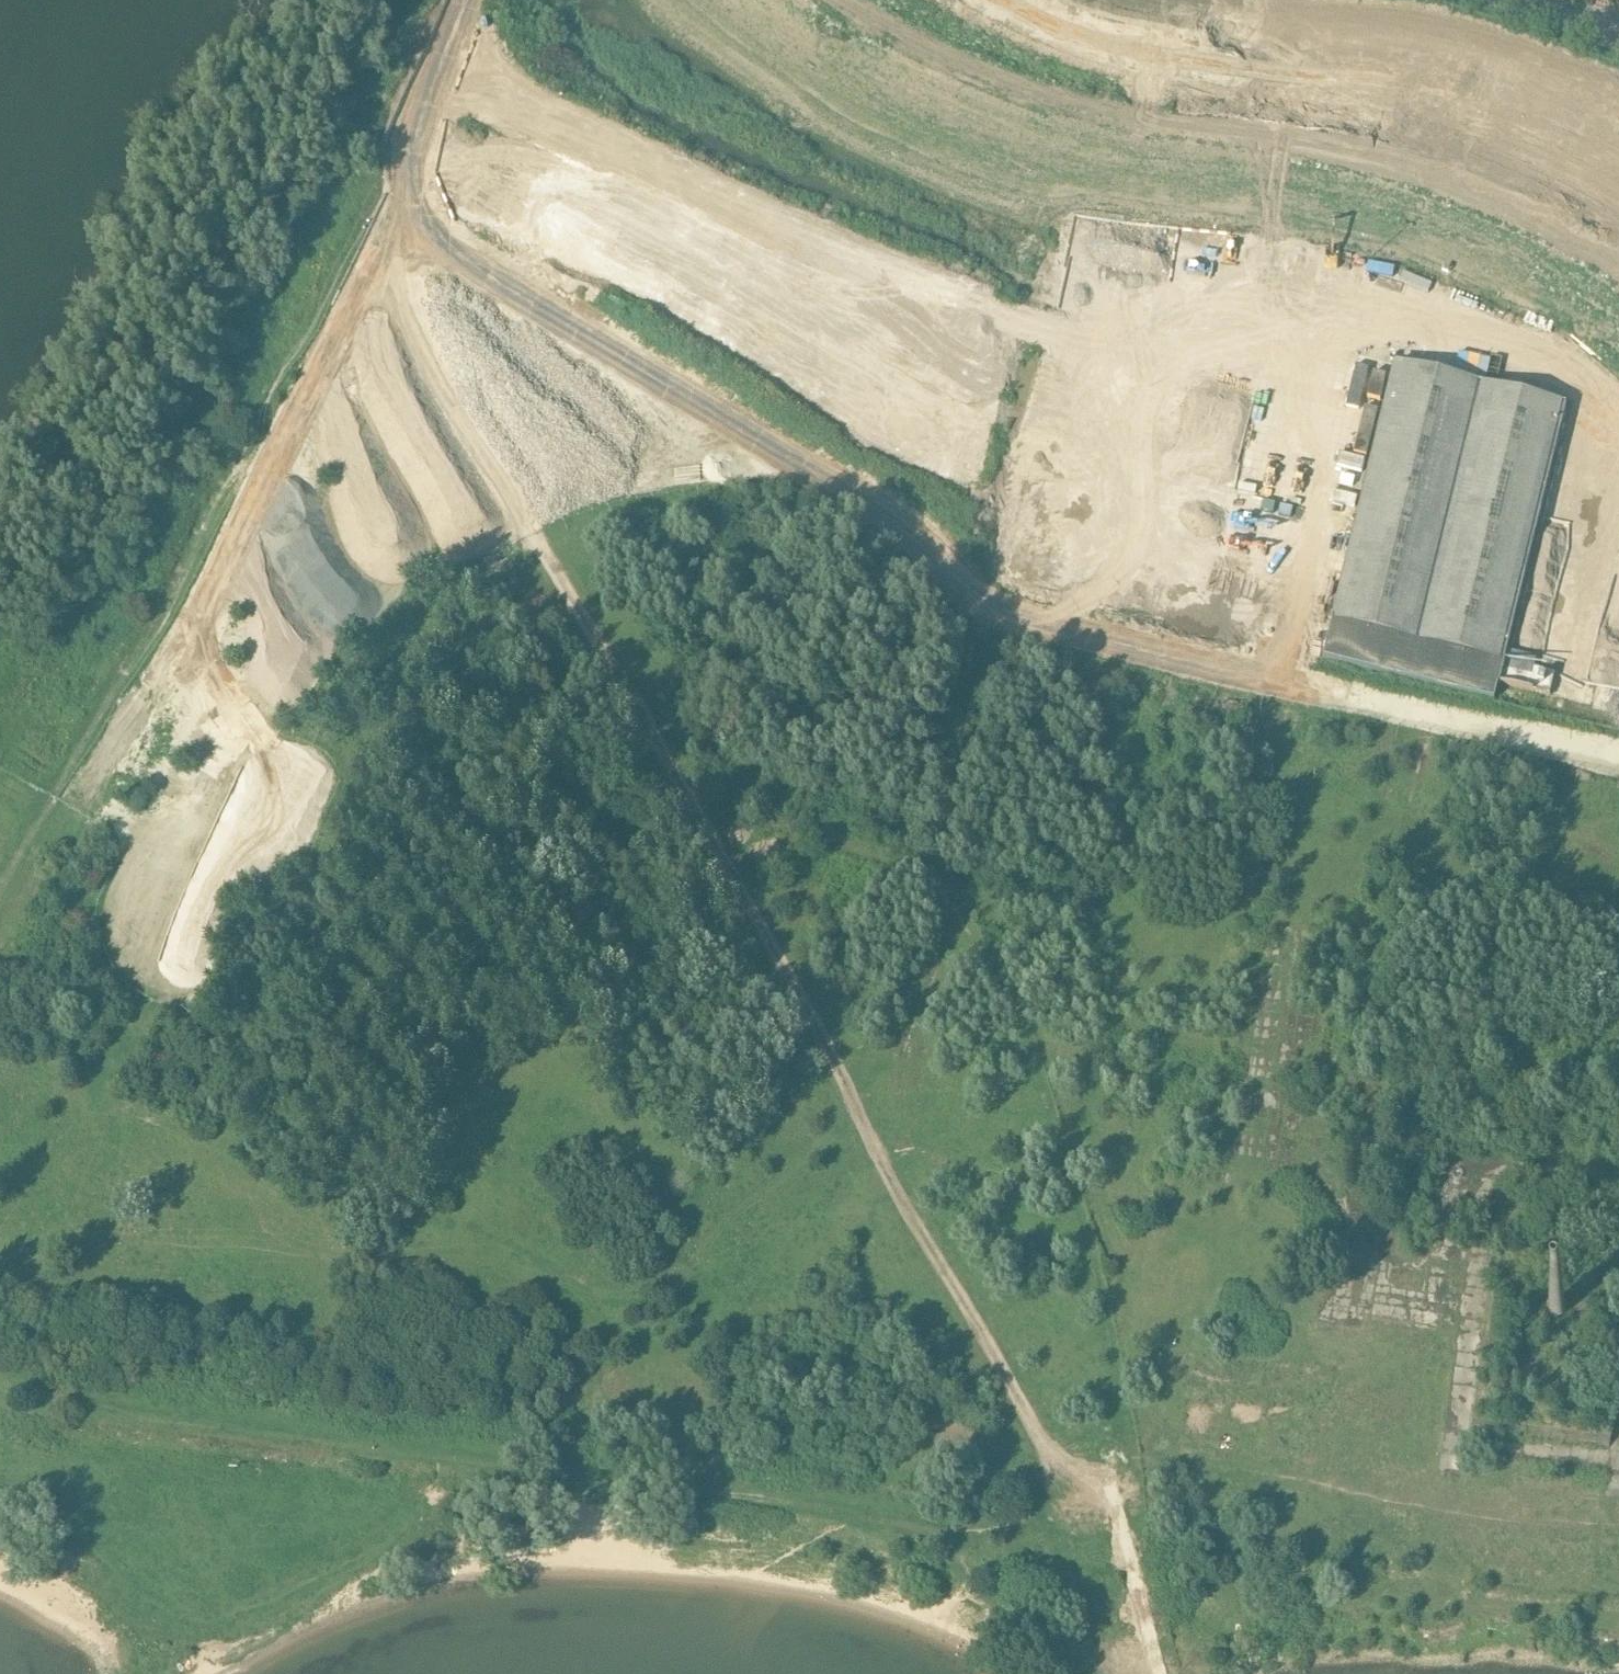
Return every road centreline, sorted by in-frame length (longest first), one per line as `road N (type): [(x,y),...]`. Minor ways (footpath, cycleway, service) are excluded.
road 1 (track): [(406,146),(389,257),(416,350),(733,880),(1043,1442)]
road 2 (unclassified): [(1618,267),(1534,222),(1400,170),(1295,146),(1165,135),(996,89),(831,0)]
road 3 (track): [(1043,1442),(1091,1458),(1448,1509)]

